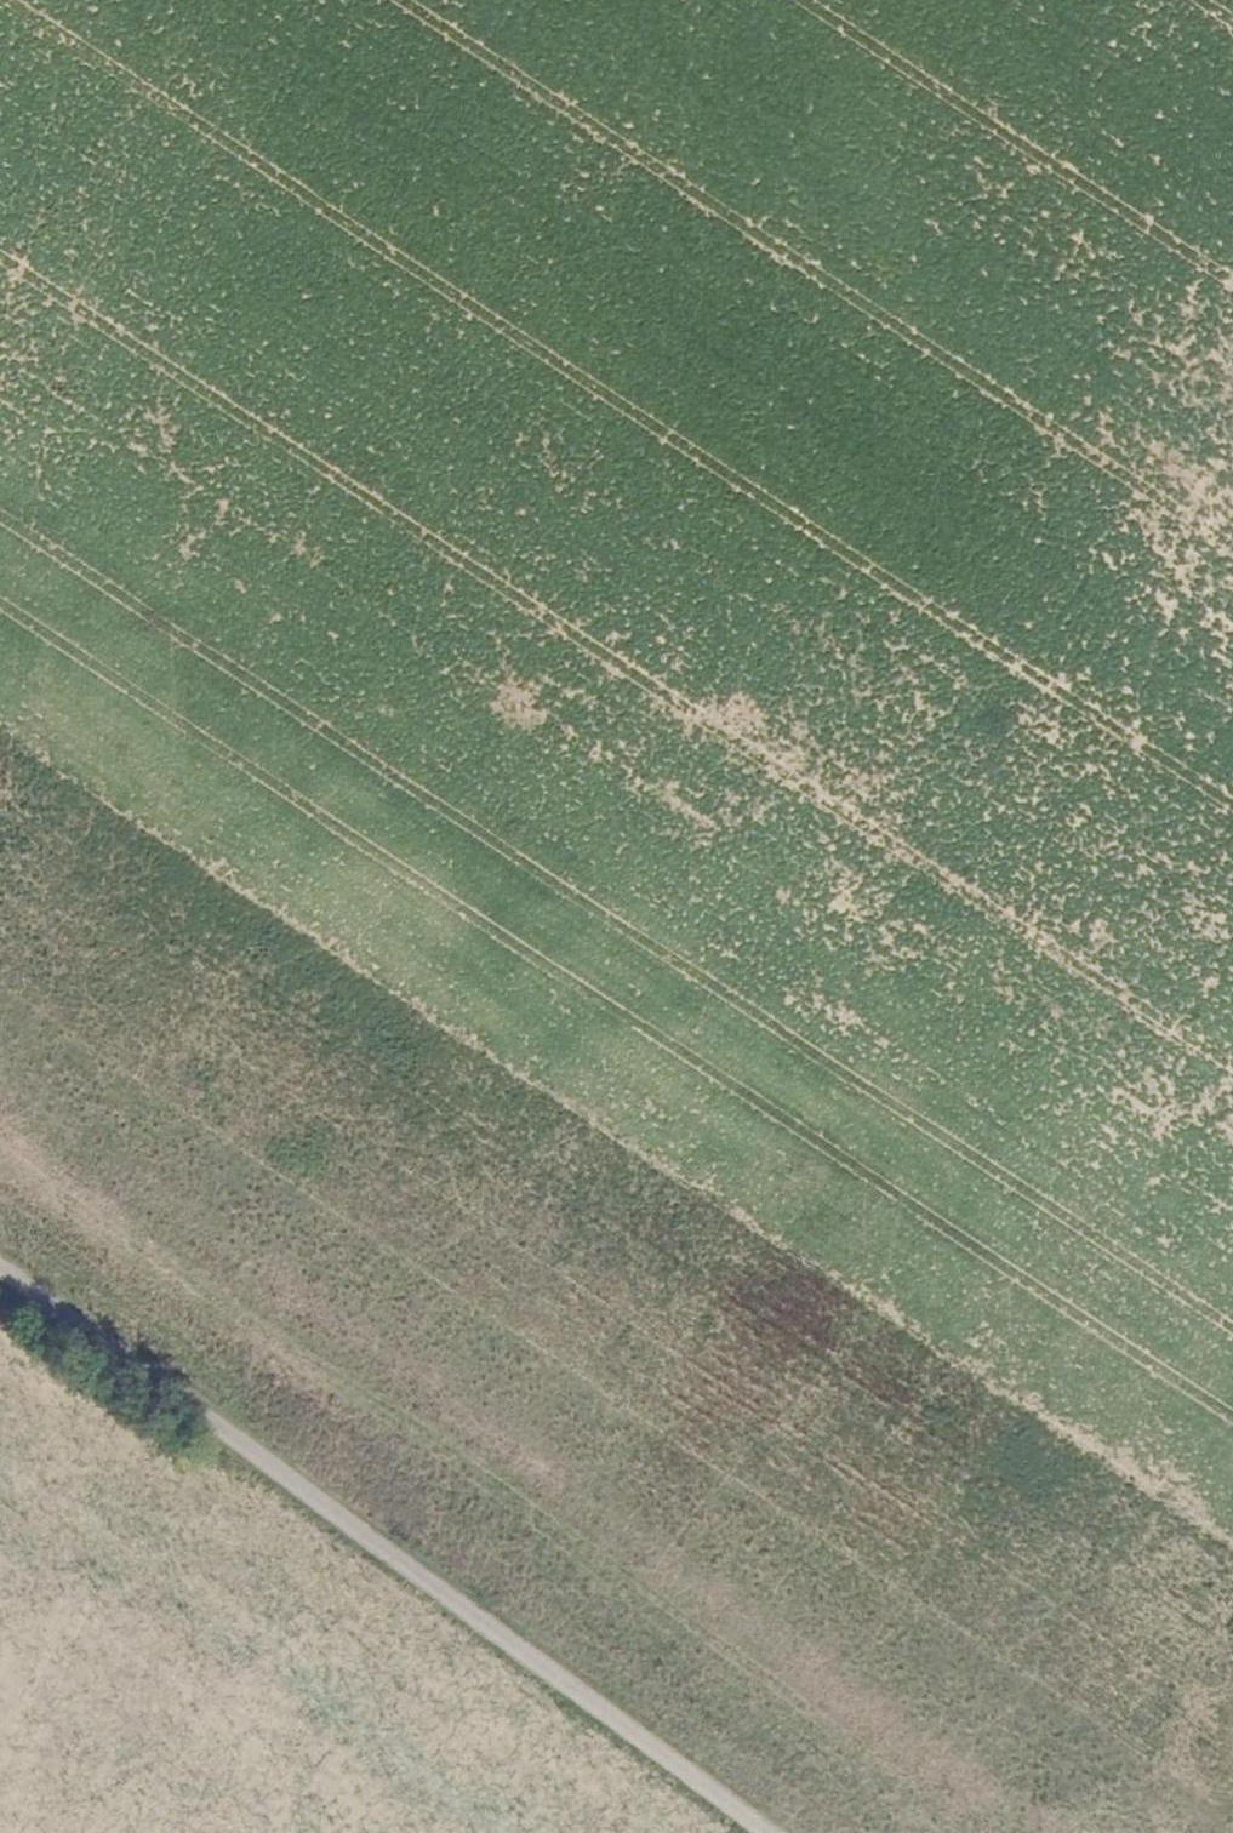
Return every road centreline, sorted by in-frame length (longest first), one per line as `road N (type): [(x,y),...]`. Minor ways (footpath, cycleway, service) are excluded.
road 1 (tertiary): [(0,1273),(767,1832)]

